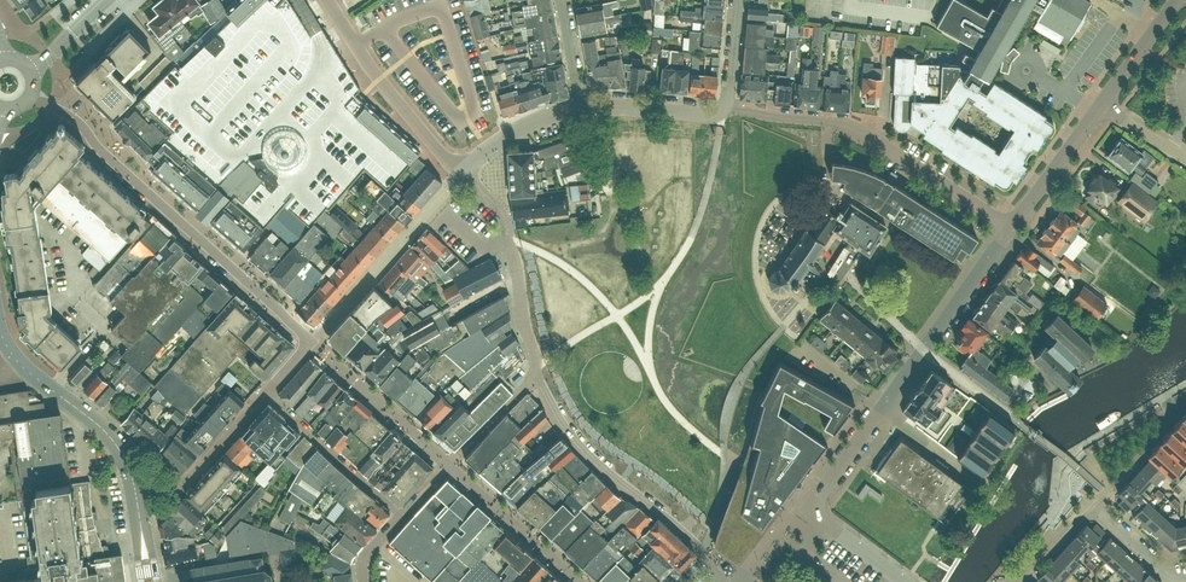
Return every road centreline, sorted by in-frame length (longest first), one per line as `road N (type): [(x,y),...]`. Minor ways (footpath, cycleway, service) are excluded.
road 1 (residential): [(463,174),(501,213),(520,315),(550,404),(602,470),(701,549)]
road 2 (residential): [(28,102),(77,120),(311,341),(266,392)]
road 3 (residential): [(724,112),(854,127),(1012,227)]
road 4 (residential): [(905,581),(812,511),(922,350)]
road 5 (residential): [(463,174),(366,64),(328,0)]
road 6 (tertiary): [(135,493),(117,444),(24,370),(0,330)]
road 7 (residential): [(402,516),(266,392)]
road 8 (residential): [(266,392),(187,478),(135,493)]
road 9 (residential): [(922,350),(1012,227)]
road 10 (residential): [(1012,227),(1103,105)]
road 11 (residential): [(463,174),(517,129),(580,105)]
road 12 (residential): [(1103,105),(1177,0)]

